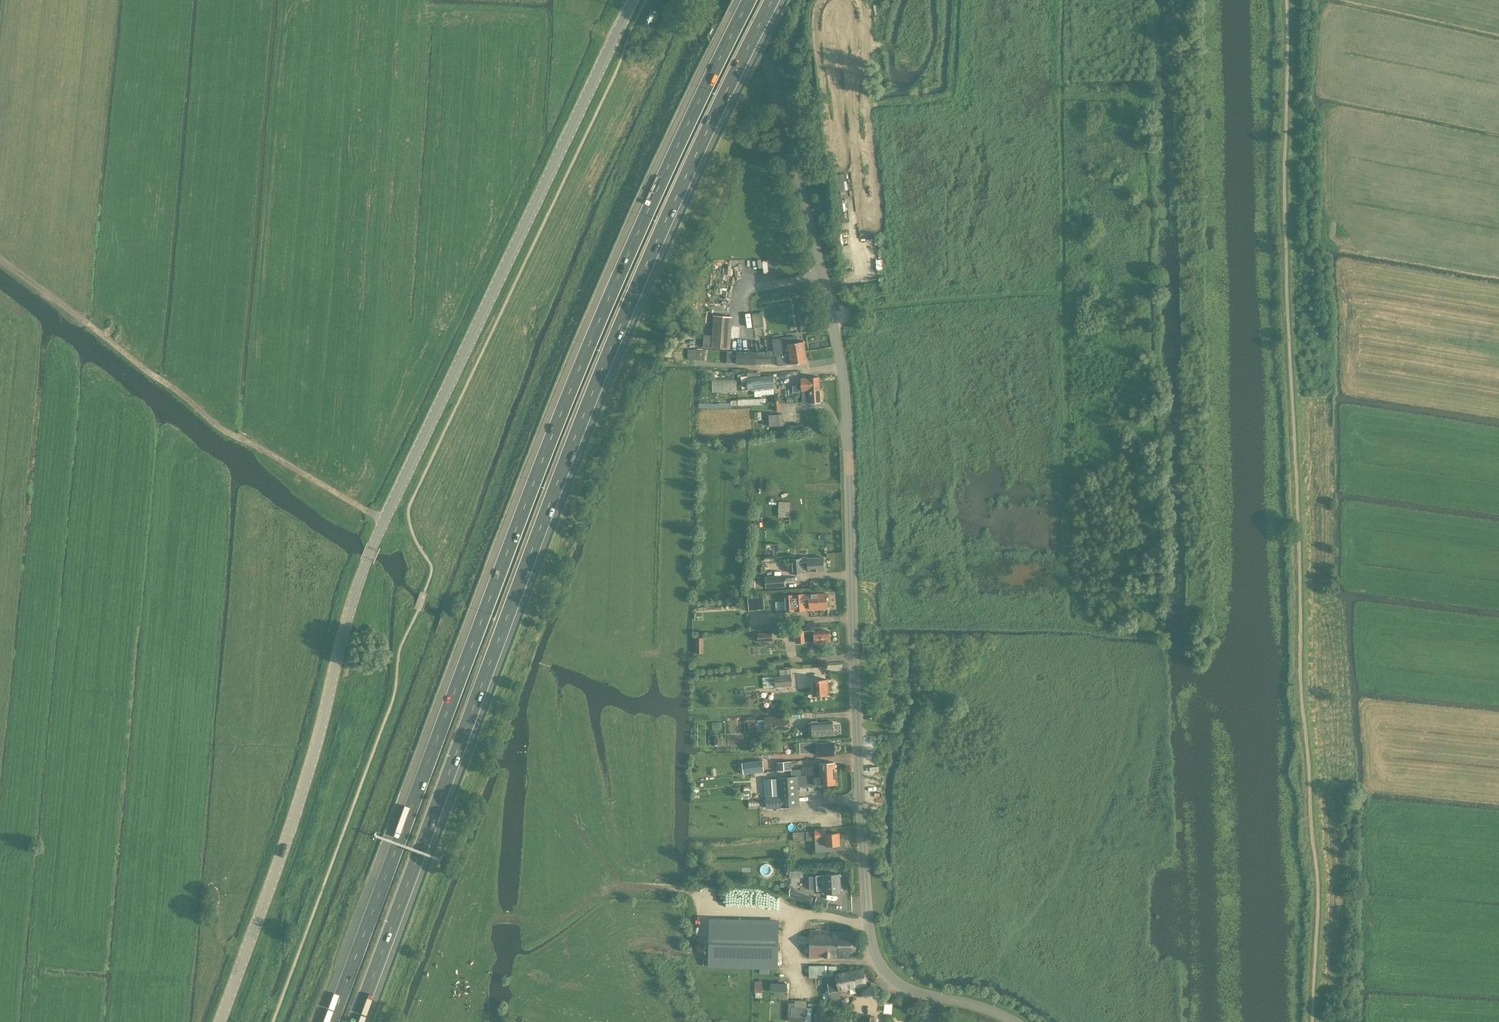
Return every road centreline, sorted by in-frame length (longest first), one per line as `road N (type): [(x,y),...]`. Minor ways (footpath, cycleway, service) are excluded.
road 1 (unclassified): [(1016,1021),(904,988),(884,973),(871,939),(844,386),(783,111),(738,0)]
road 2 (tertiary): [(221,1021),(294,825),(366,562),(633,0)]
road 3 (motorway): [(748,0),(561,412),(331,1021)]
road 4 (motorway): [(356,1021),(583,416),(772,0)]
road 5 (track): [(385,520),(223,426),(0,253)]

